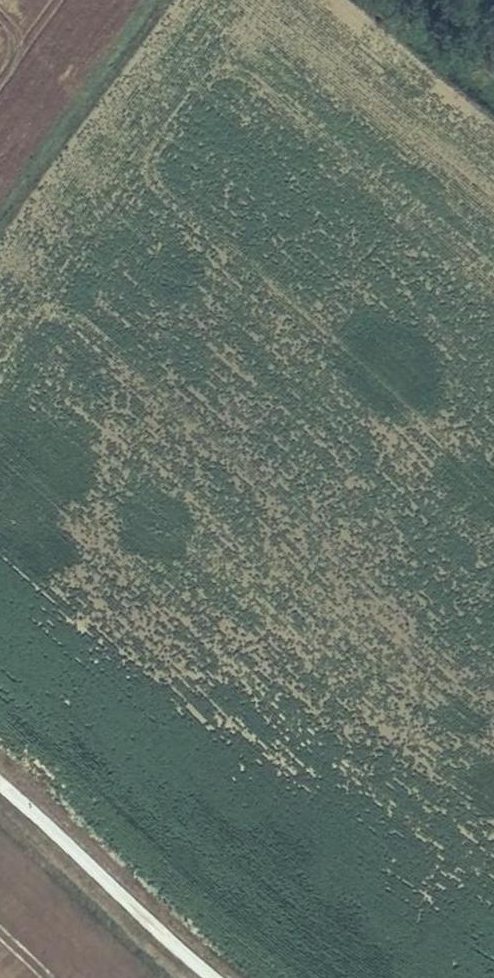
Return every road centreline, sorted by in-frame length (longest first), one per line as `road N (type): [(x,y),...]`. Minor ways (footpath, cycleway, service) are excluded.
road 1 (track): [(0,779),(218,977)]

